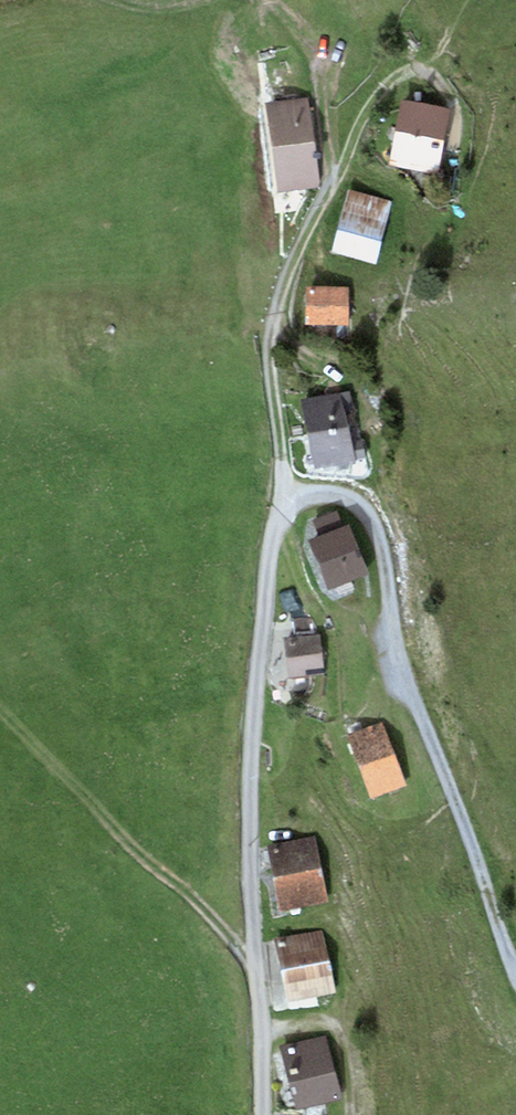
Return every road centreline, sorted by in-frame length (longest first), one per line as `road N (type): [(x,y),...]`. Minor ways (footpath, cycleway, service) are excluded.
road 1 (unclassified): [(262,1114),(253,727),(283,496)]
road 2 (track): [(283,496),(346,496),(376,527),(408,685),(515,973)]
road 3 (track): [(257,965),(135,852),(55,763),(0,746)]
road 4 (track): [(283,496),(269,335),(332,181)]
road 5 (track): [(332,181),(371,98),(394,74),(429,67),(454,102)]
road 6 (track): [(265,0),(313,56),(332,181)]
road 7 (track): [(262,1028),(331,1027),(342,1050),(348,1114)]

